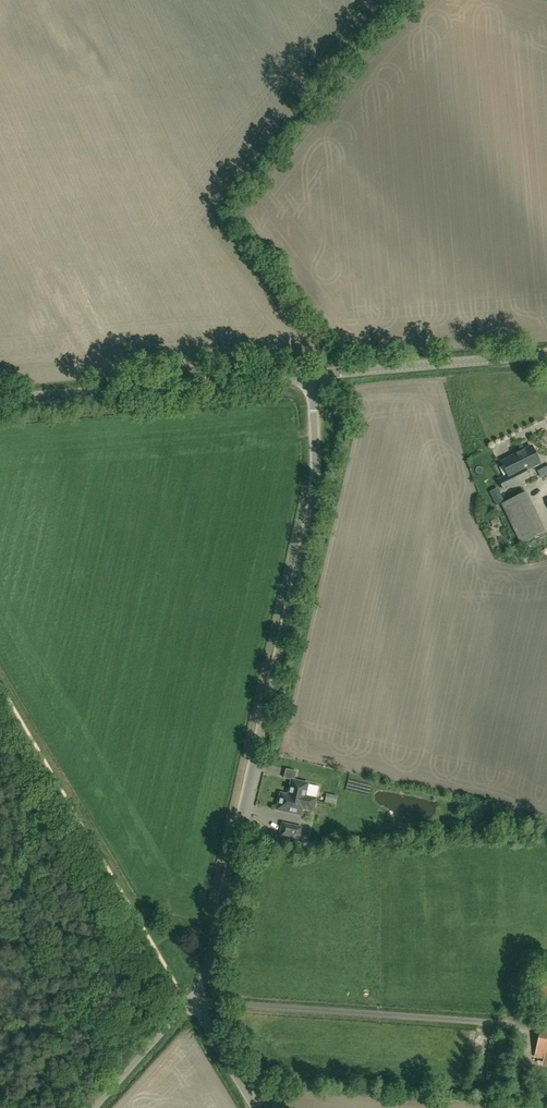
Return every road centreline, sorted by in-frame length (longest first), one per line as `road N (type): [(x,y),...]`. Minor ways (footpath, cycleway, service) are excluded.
road 1 (unclassified): [(191,1003),(205,980),(312,501),(311,376)]
road 2 (tertiary): [(0,401),(311,376)]
road 3 (tertiary): [(311,376),(546,354)]
road 4 (unclassified): [(96,1107),(191,1003)]
road 5 (unclassified): [(255,1107),(191,1003)]

